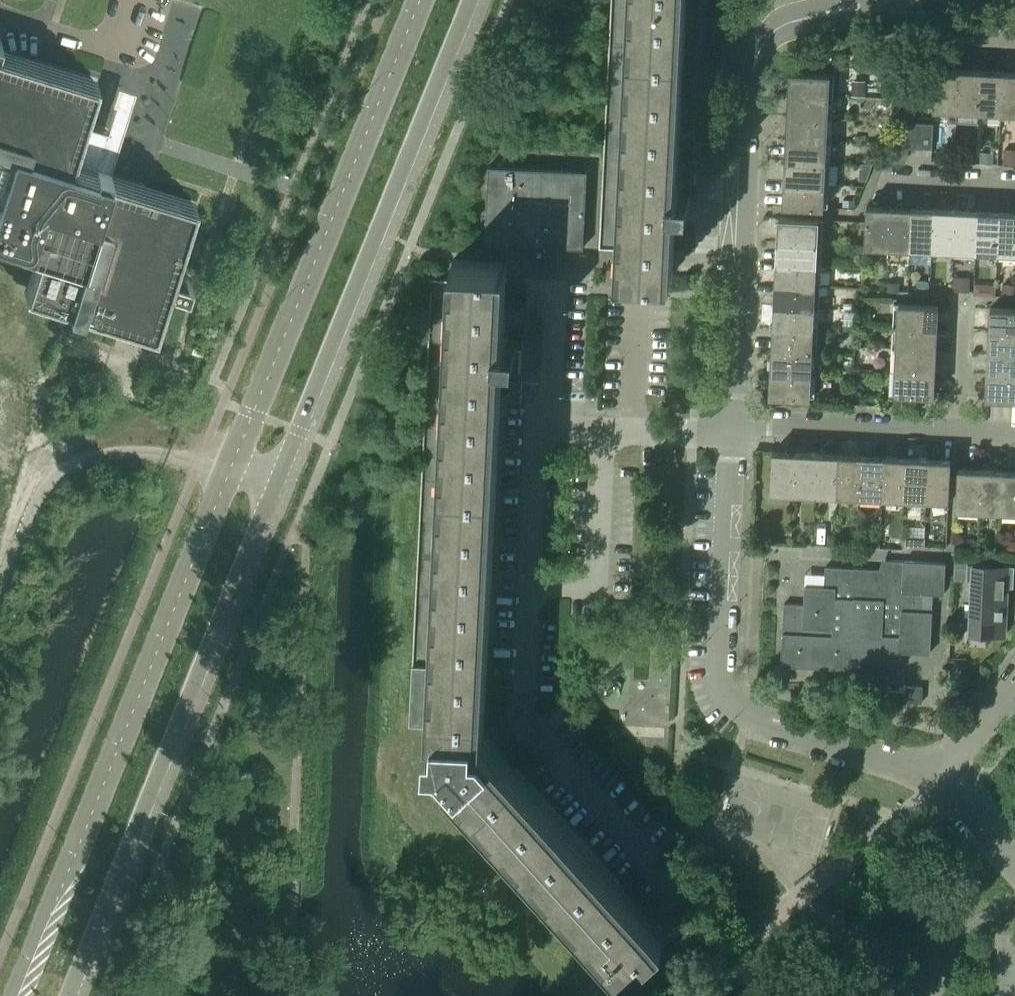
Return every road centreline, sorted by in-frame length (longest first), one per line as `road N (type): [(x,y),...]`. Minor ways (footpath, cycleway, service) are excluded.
road 1 (tertiary): [(420,0),(11,995)]
road 2 (tertiary): [(72,995),(473,0)]
road 3 (residential): [(730,426),(738,401),(757,53),(787,23),(877,1)]
road 4 (residential): [(937,781),(751,720),(730,704),(716,658),(730,426)]
road 5 (residential): [(730,426),(957,434)]
road 6 (residential): [(872,179),(1014,186)]
road 7 (residential): [(957,434),(960,295)]

